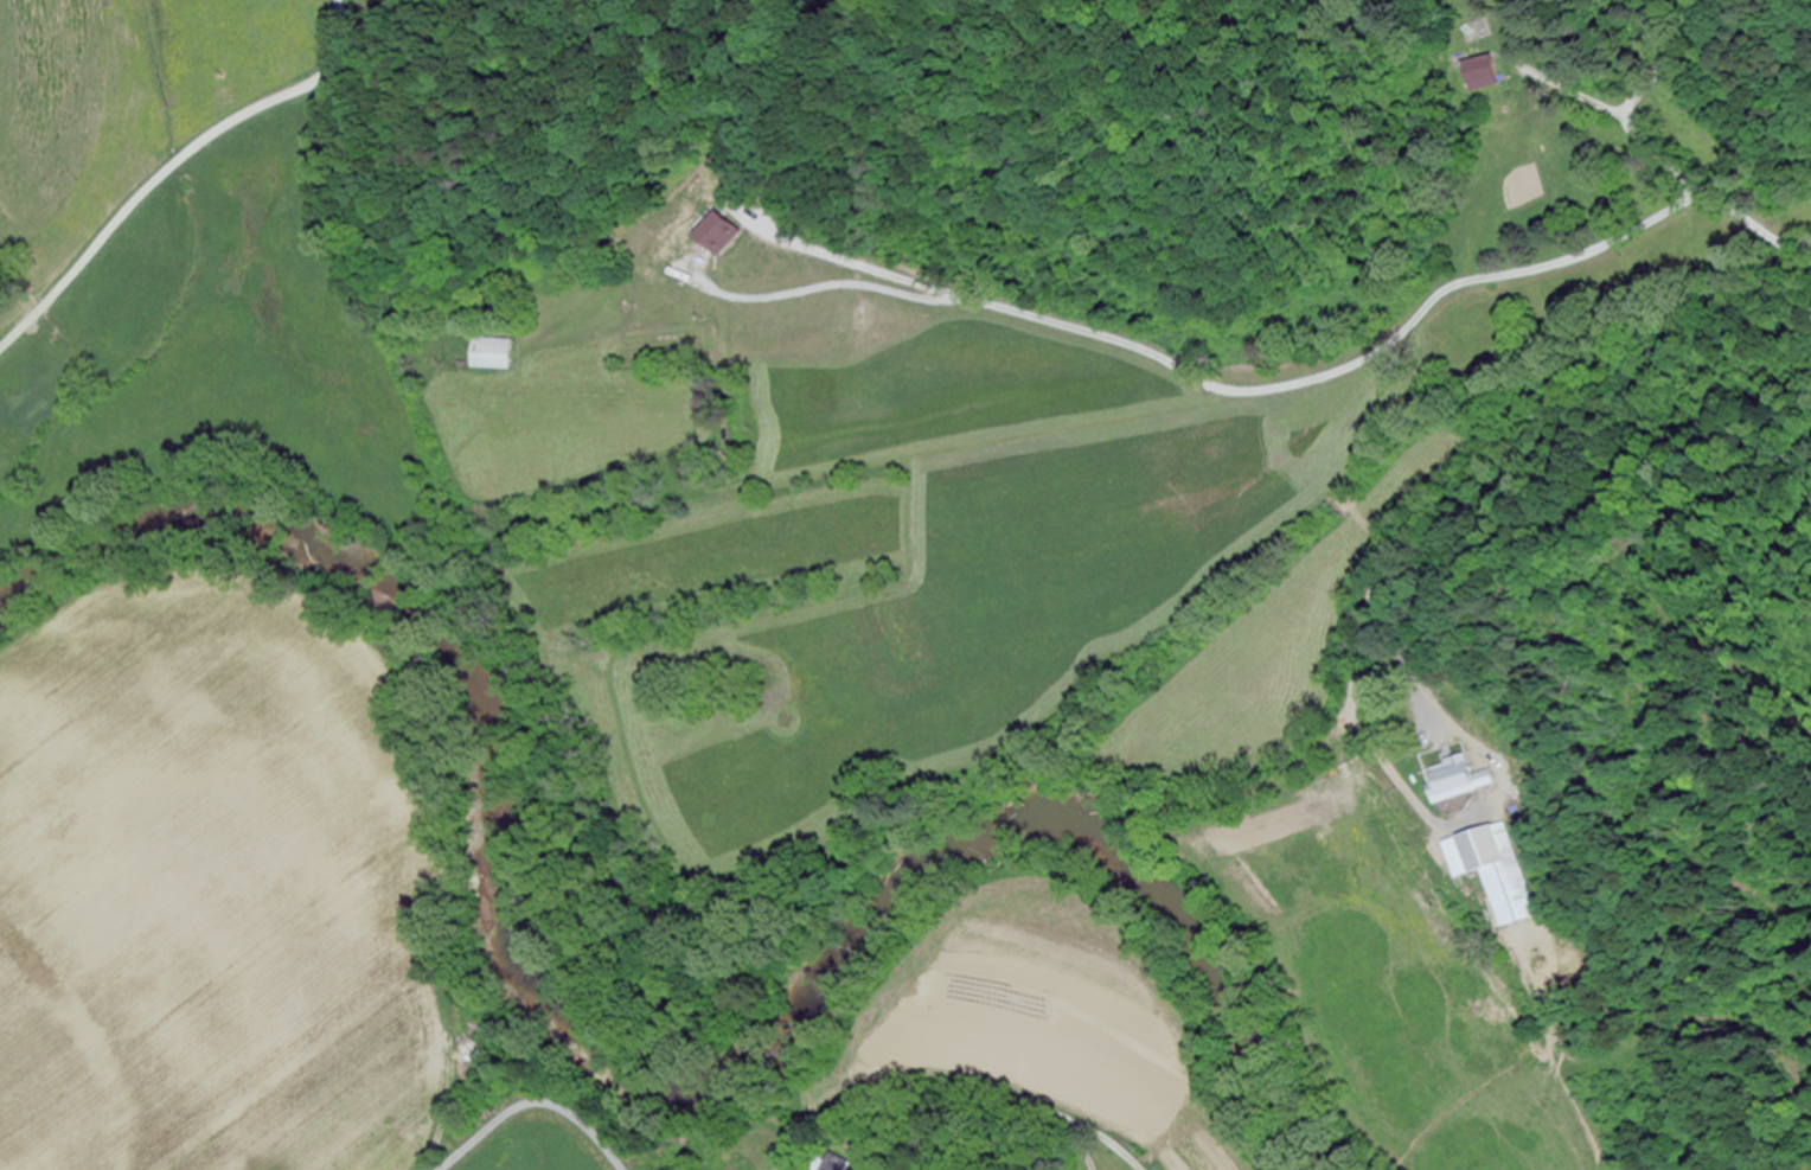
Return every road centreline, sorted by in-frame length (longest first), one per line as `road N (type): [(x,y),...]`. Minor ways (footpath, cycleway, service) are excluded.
road 1 (residential): [(303,83),(363,314),(536,627),(684,775),(789,823),(838,819),(921,779),(1017,757),(1066,780),(1143,793),(1207,800),(1260,792),(1316,760),(1333,739),(1376,586),(1407,544),(1455,510),(1560,409),(1726,315),(1810,251)]
road 2 (residential): [(441,1169),(506,1114),(532,1105),(578,1120),(623,1169)]

